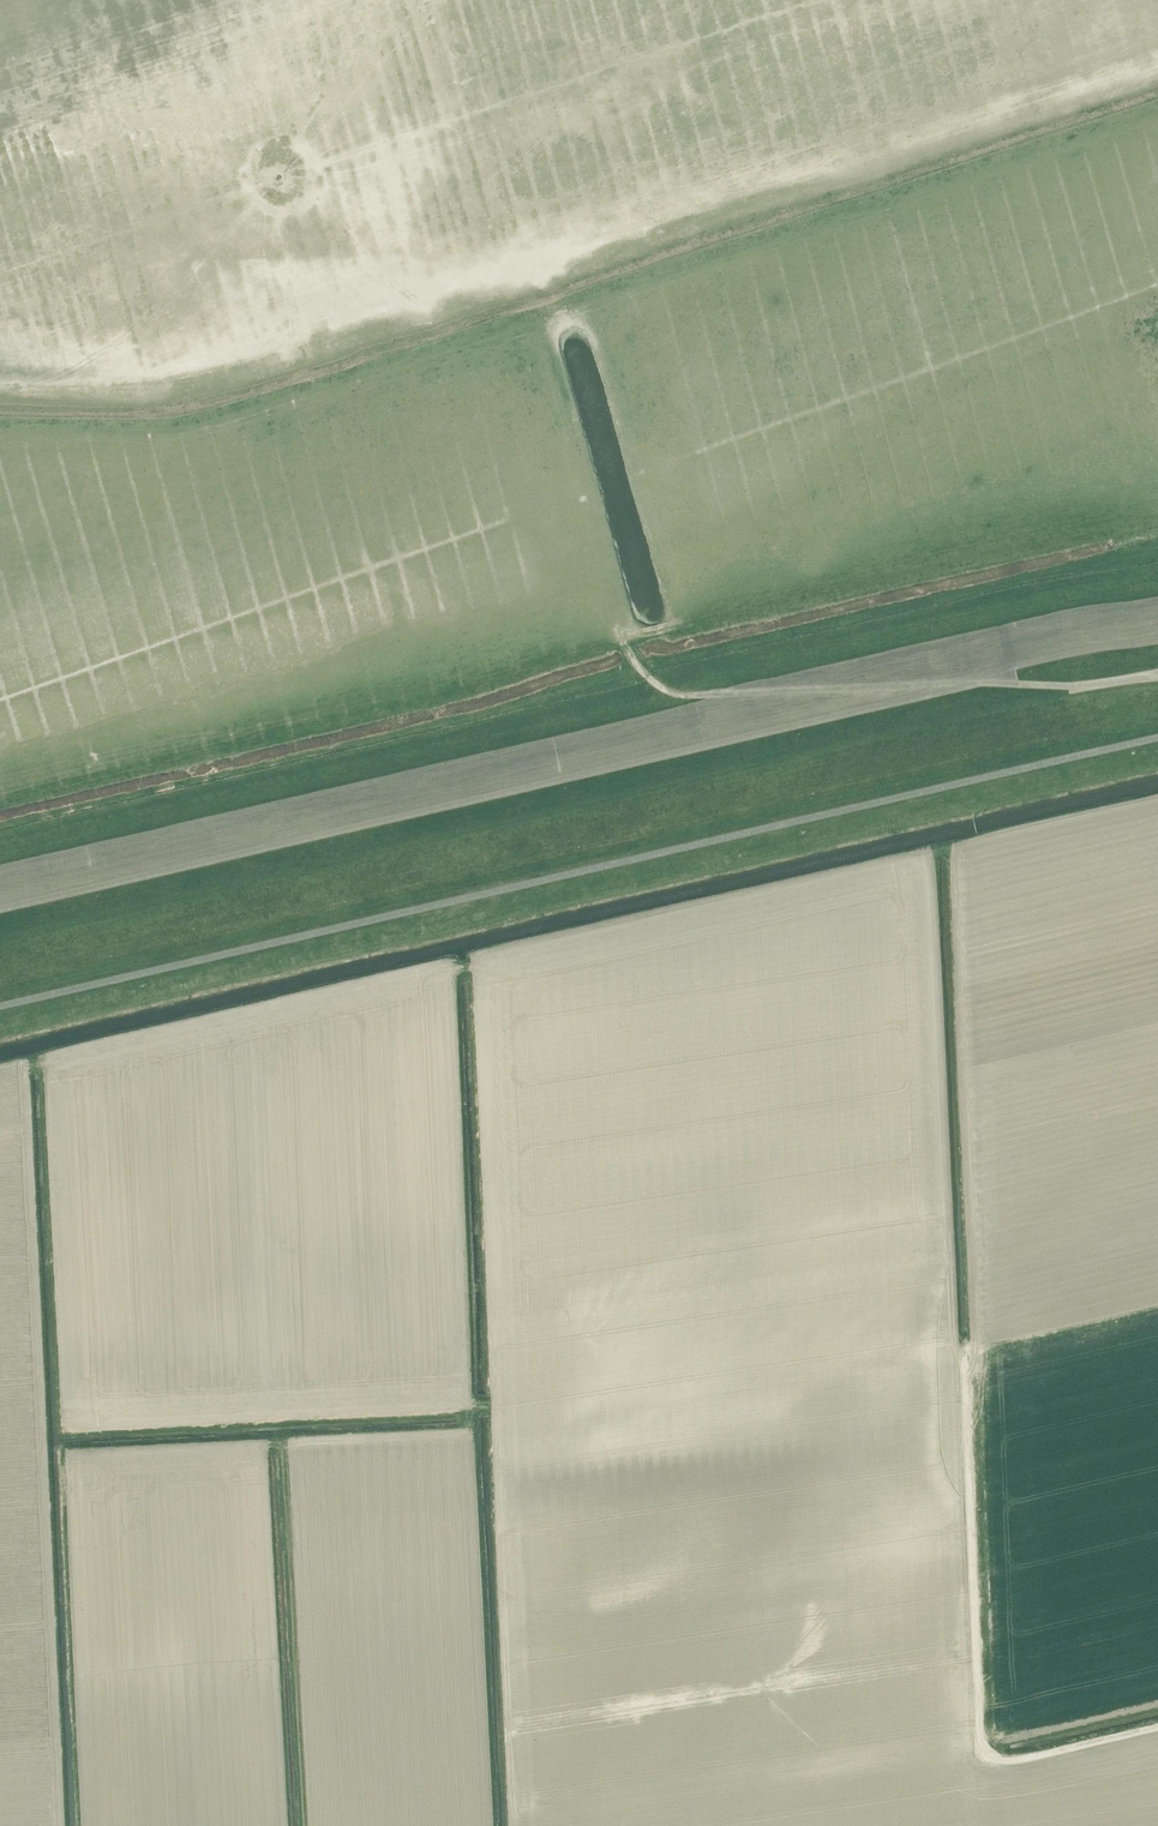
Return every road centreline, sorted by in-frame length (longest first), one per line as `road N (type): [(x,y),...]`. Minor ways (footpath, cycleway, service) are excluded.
road 1 (unclassified): [(0,1006),(1157,738)]
road 2 (track): [(1157,1727),(1020,1761),(985,1750),(964,1364)]

